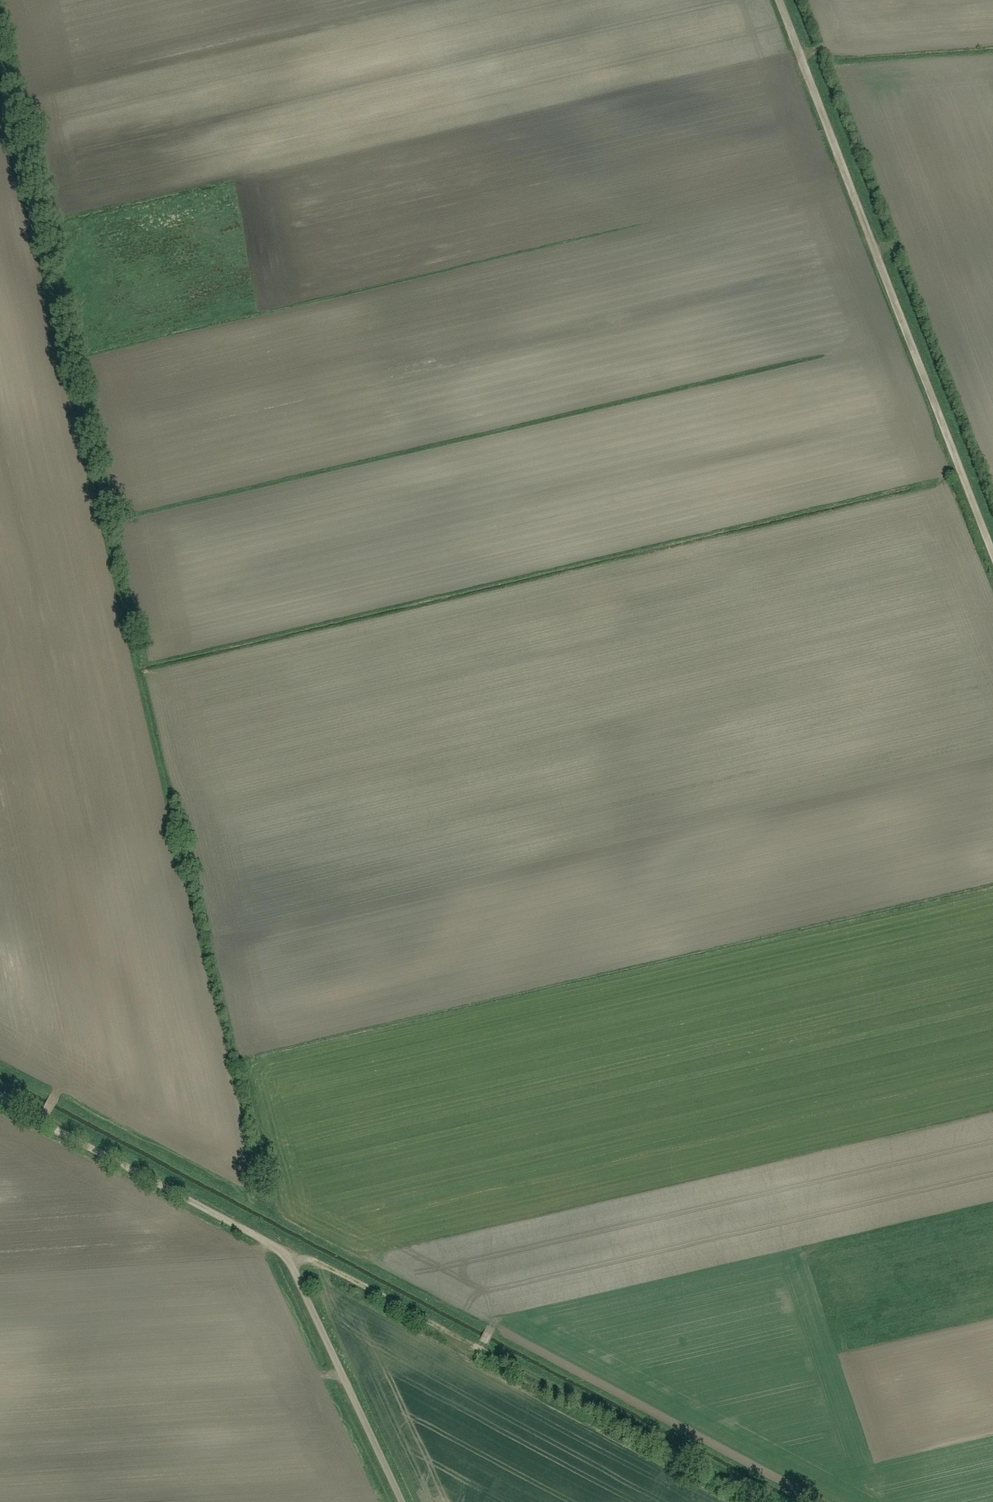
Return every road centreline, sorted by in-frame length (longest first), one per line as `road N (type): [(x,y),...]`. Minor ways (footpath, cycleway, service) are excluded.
road 1 (track): [(775,0),(992,571)]
road 2 (residential): [(401,1501),(277,1250),(0,1096)]
road 3 (track): [(761,1501),(251,1229)]

